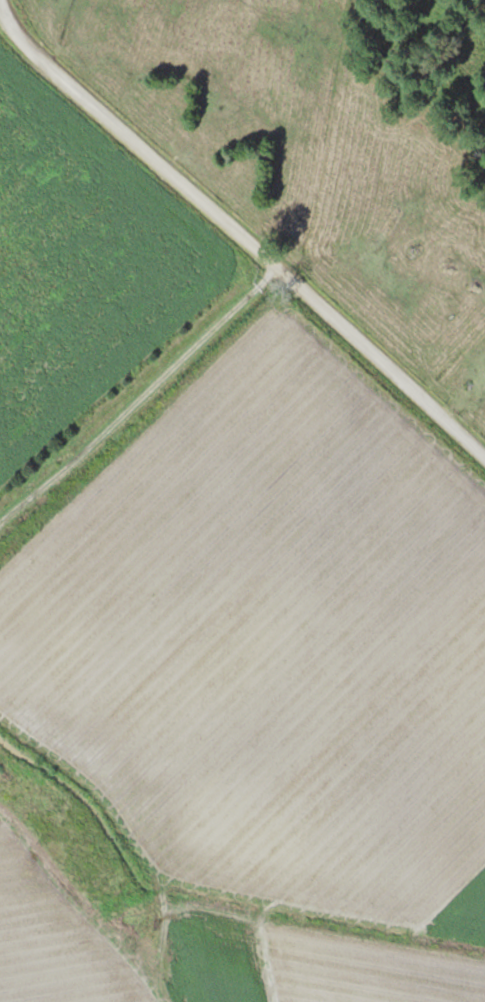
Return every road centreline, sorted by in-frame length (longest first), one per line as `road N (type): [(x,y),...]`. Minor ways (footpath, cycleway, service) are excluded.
road 1 (residential): [(484,460),(23,43),(0,11)]

